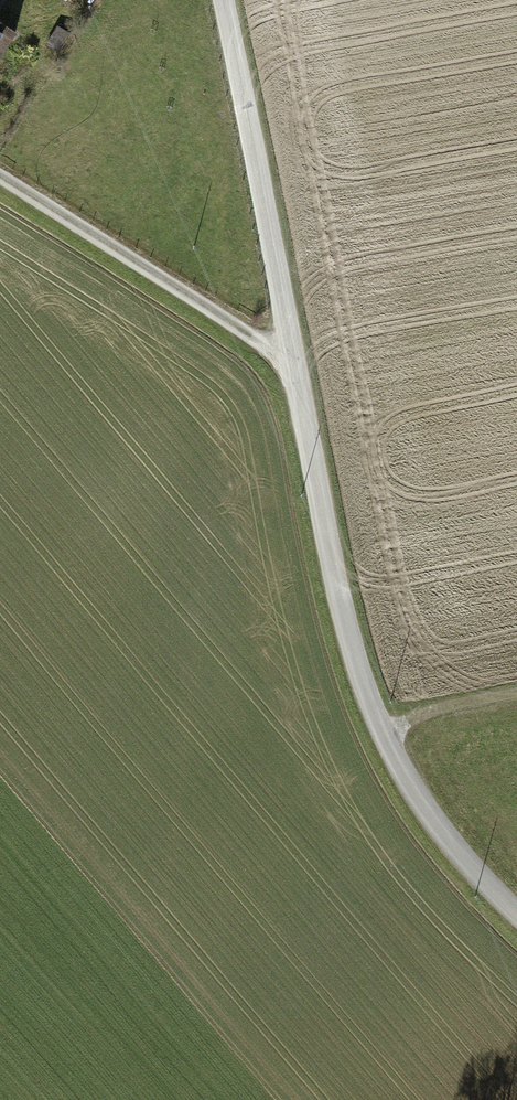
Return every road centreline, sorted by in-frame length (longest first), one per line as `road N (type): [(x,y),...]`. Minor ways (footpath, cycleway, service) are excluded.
road 1 (unclassified): [(220,0),(348,634),(382,732),(442,833),(516,906)]
road 2 (track): [(0,177),(295,363)]
road 3 (track): [(382,732),(453,707),(516,697)]

